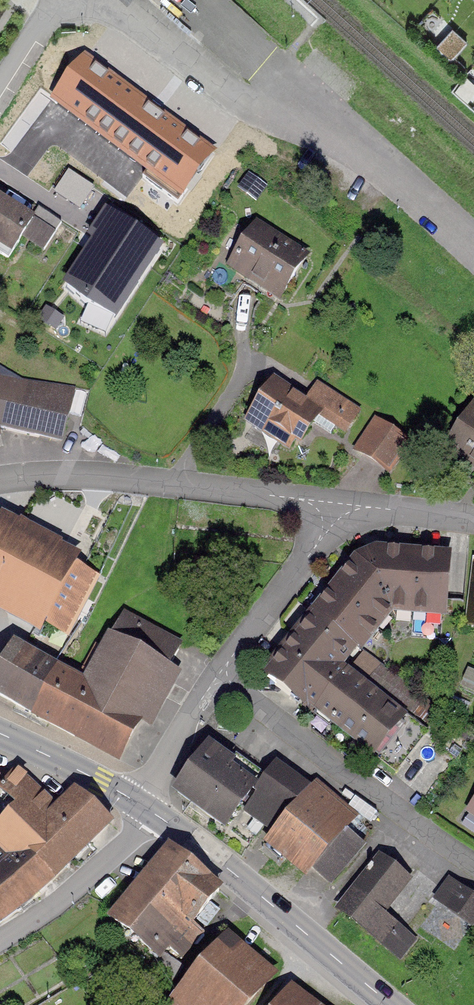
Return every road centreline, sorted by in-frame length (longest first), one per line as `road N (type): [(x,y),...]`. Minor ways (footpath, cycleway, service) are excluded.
road 1 (residential): [(85,0),(107,4),(261,113),(358,147),(473,249)]
road 2 (residential): [(0,481),(115,477),(298,499),(332,512)]
road 3 (residential): [(473,859),(223,678)]
road 4 (tertiary): [(152,813),(391,1004)]
road 5 (residential): [(152,813),(57,903),(0,942)]
road 6 (residential): [(223,678),(332,512)]
road 7 (residential): [(134,800),(223,678)]
road 8 (tertiary): [(0,734),(134,800)]
road 9 (residential): [(332,512),(378,507),(473,521)]

